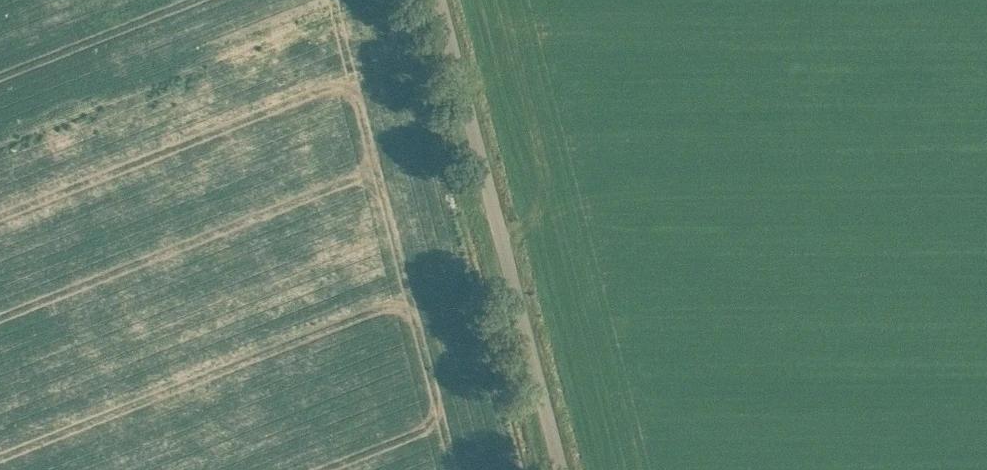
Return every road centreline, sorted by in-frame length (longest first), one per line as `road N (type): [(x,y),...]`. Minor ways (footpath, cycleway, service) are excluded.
road 1 (unclassified): [(561,469),(440,0)]

